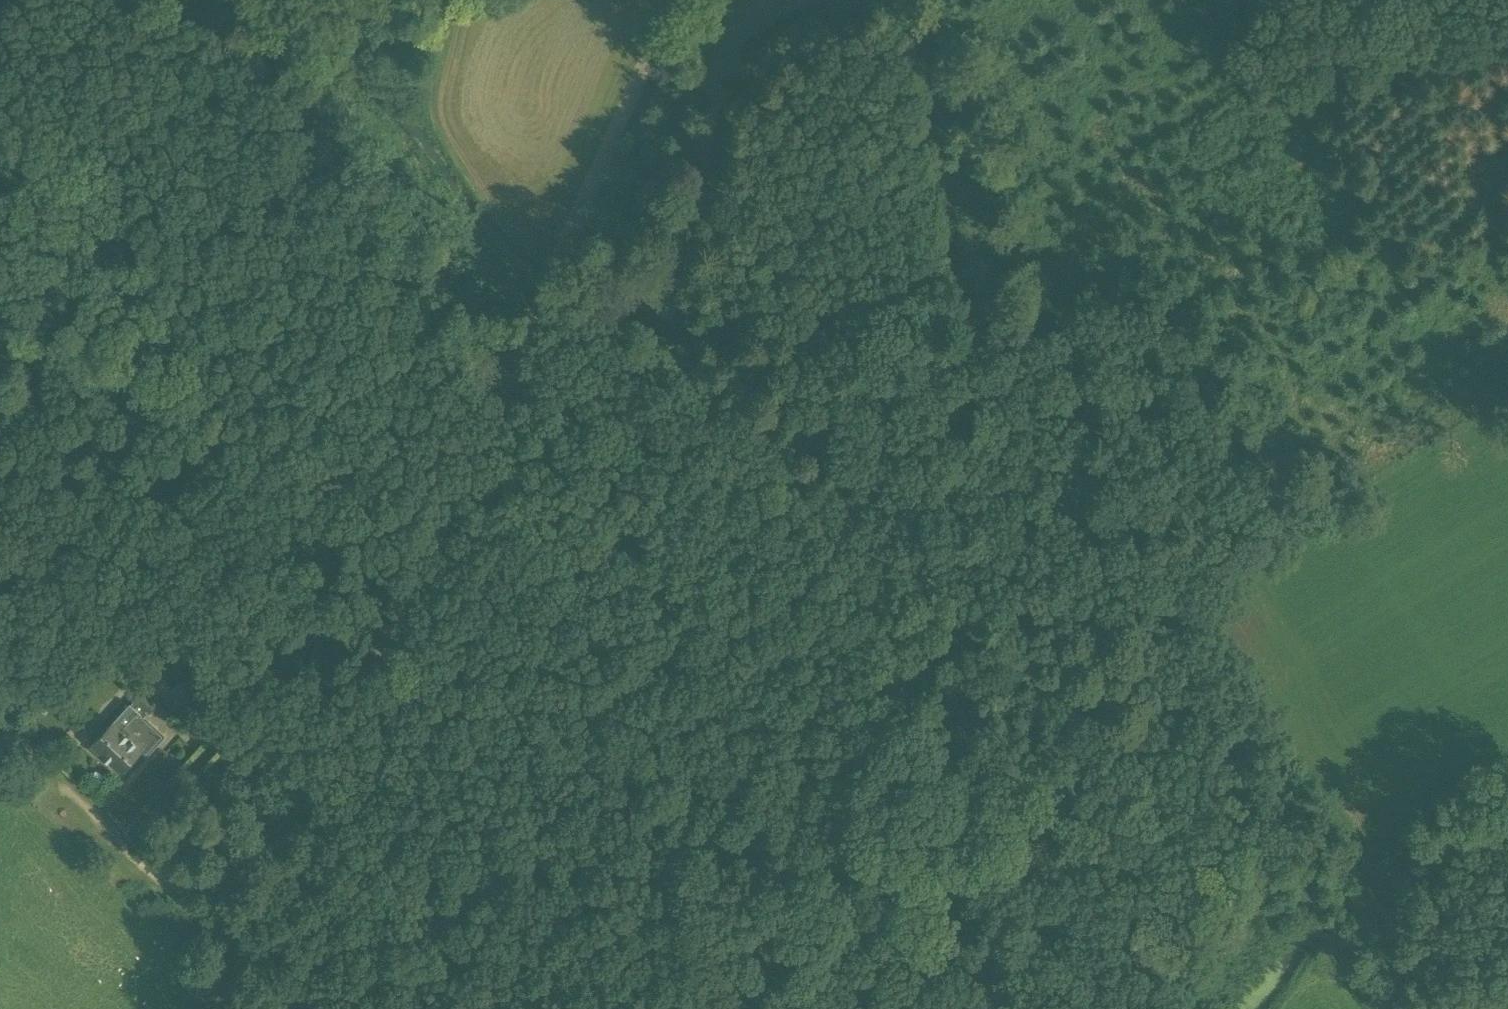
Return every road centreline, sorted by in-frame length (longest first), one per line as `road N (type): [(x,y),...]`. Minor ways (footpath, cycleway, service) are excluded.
road 1 (unclassified): [(226,1008),(681,0)]
road 2 (track): [(17,754),(255,951)]

